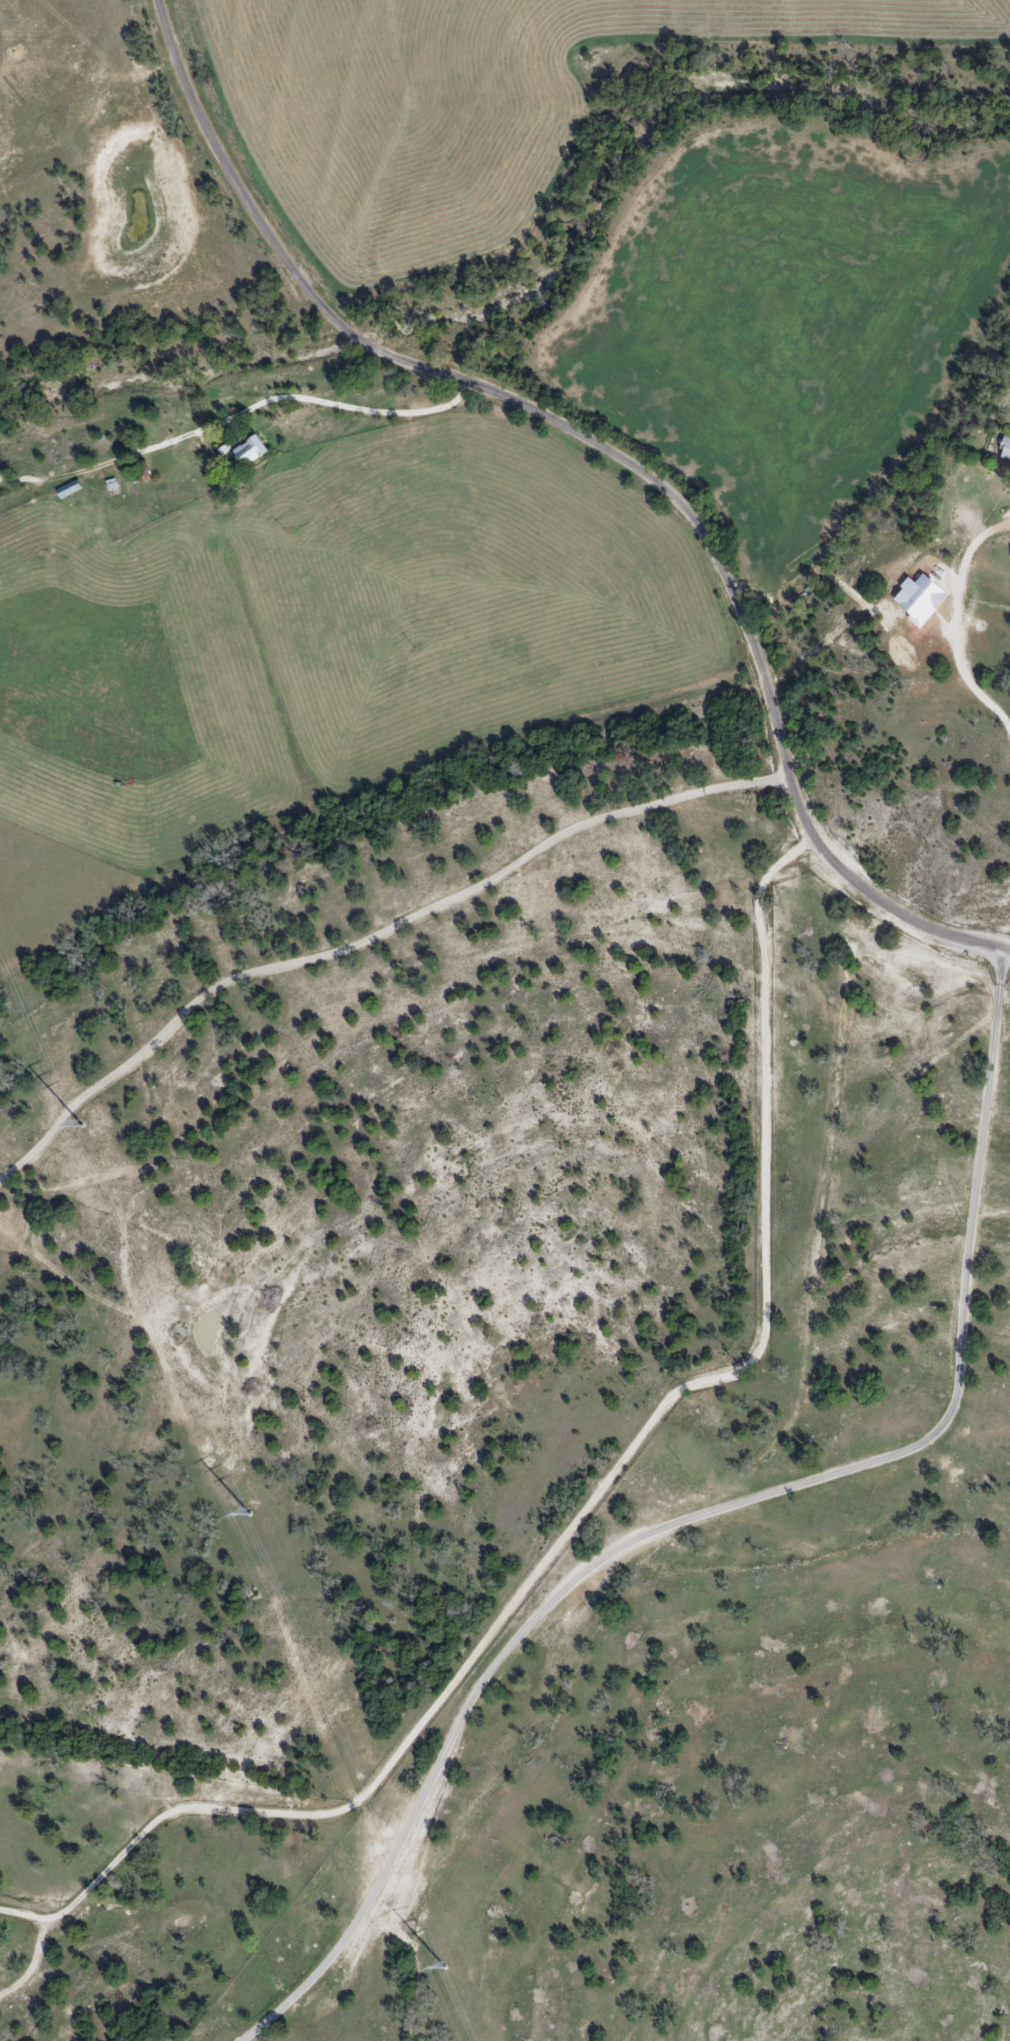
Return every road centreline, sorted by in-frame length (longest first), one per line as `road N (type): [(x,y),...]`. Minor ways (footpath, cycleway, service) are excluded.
road 1 (residential): [(1009,949),(910,924),(839,871),(803,826),(739,605),(709,538),(664,487),(549,418),(377,353),(309,299),(222,167),(171,54),(159,0)]

